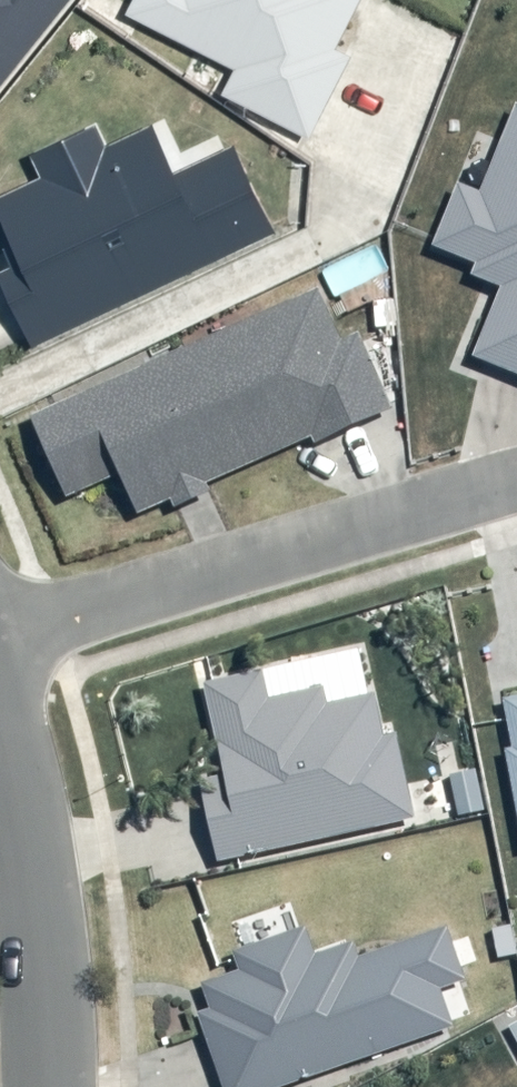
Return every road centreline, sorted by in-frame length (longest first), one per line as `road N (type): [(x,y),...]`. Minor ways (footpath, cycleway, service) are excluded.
road 1 (residential): [(0,635),(516,484)]
road 2 (residential): [(0,716),(25,812),(52,1086)]

